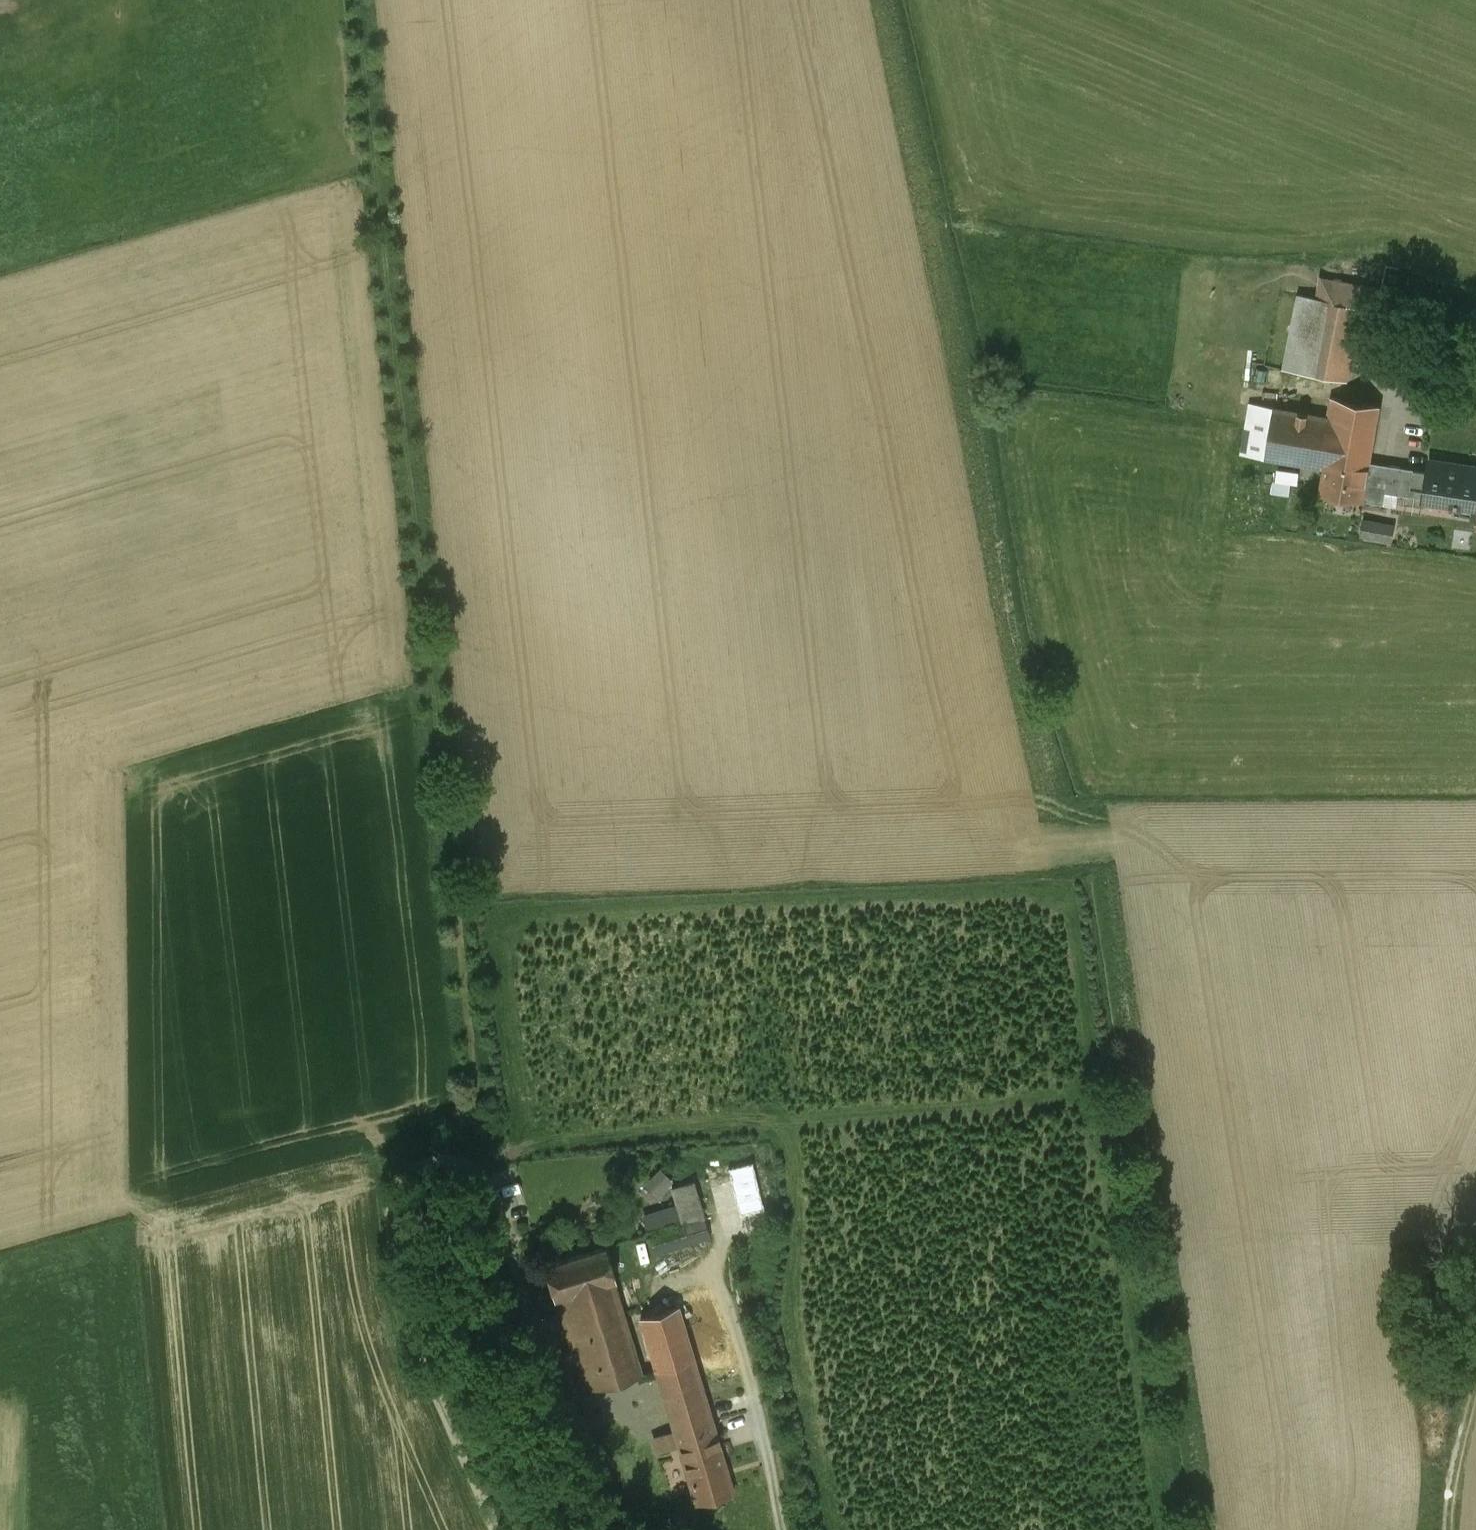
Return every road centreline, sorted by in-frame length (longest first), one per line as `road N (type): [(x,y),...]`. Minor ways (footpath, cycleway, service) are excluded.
road 1 (track): [(482,1156),(361,0)]
road 2 (track): [(1475,815),(1148,815),(1073,831)]
road 3 (track): [(1475,1369),(1449,1529)]

